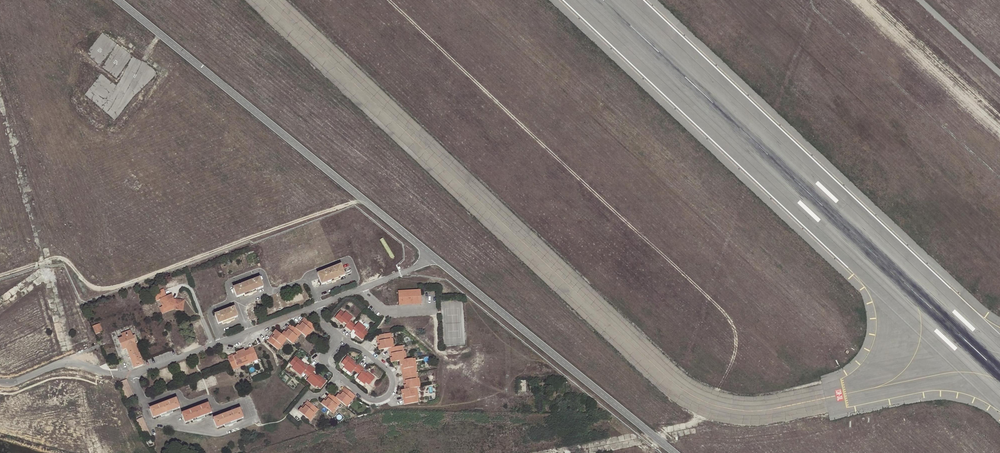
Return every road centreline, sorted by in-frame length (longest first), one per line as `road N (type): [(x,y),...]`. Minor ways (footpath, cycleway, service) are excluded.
road 1 (residential): [(112,373),(133,374),(317,305)]
road 2 (residential): [(340,336),(389,371),(389,395),(366,397),(324,357)]

